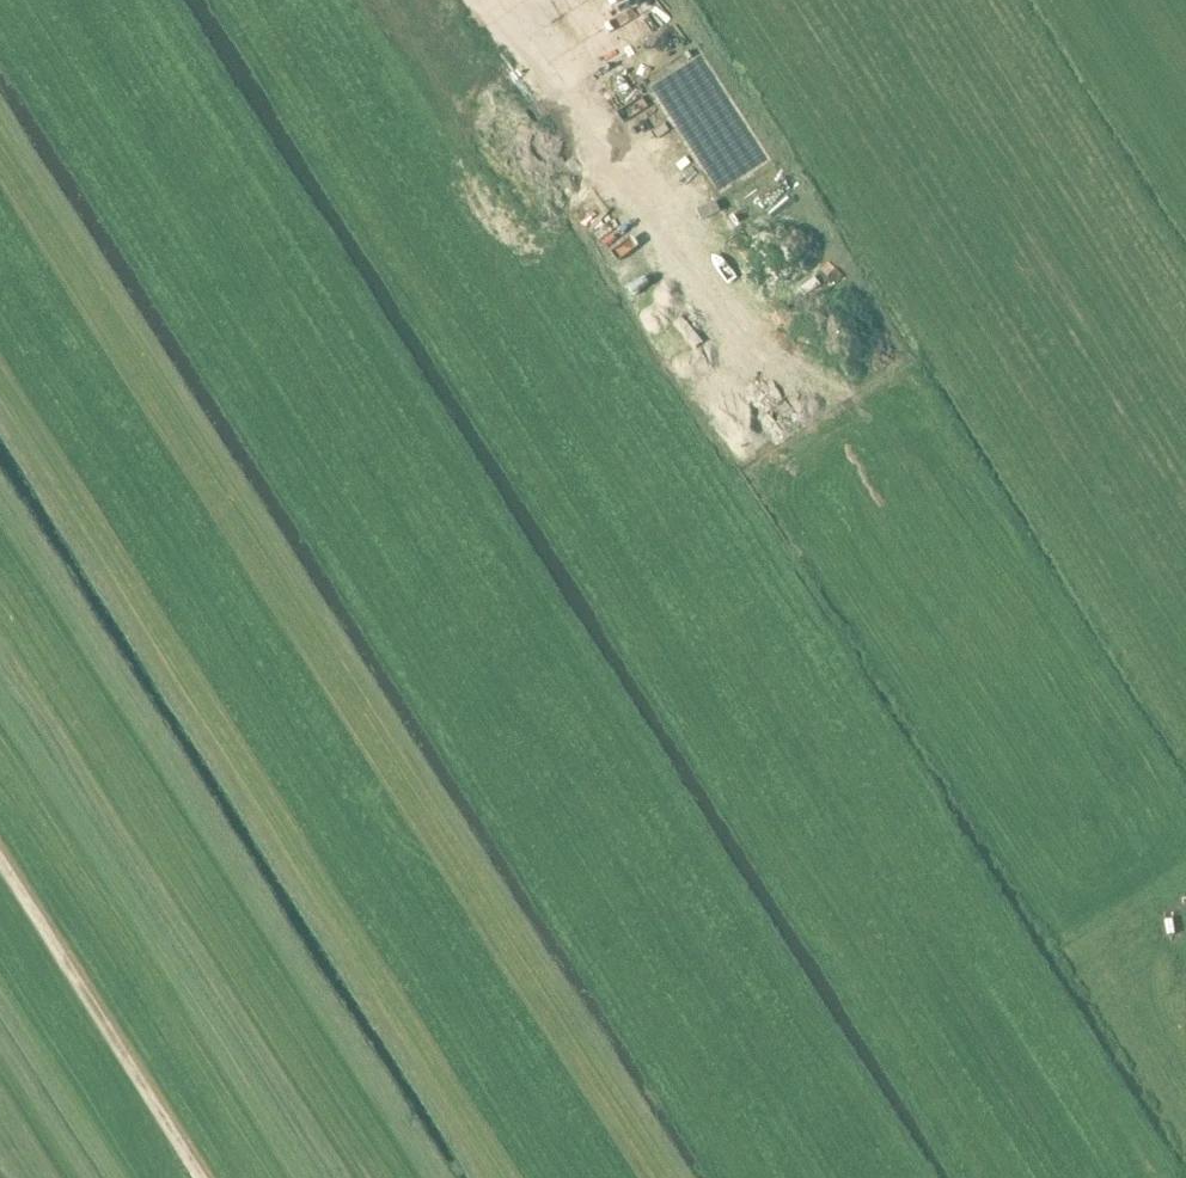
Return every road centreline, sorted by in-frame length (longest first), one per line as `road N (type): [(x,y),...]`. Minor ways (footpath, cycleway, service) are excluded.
road 1 (track): [(199,1177),(0,865)]

